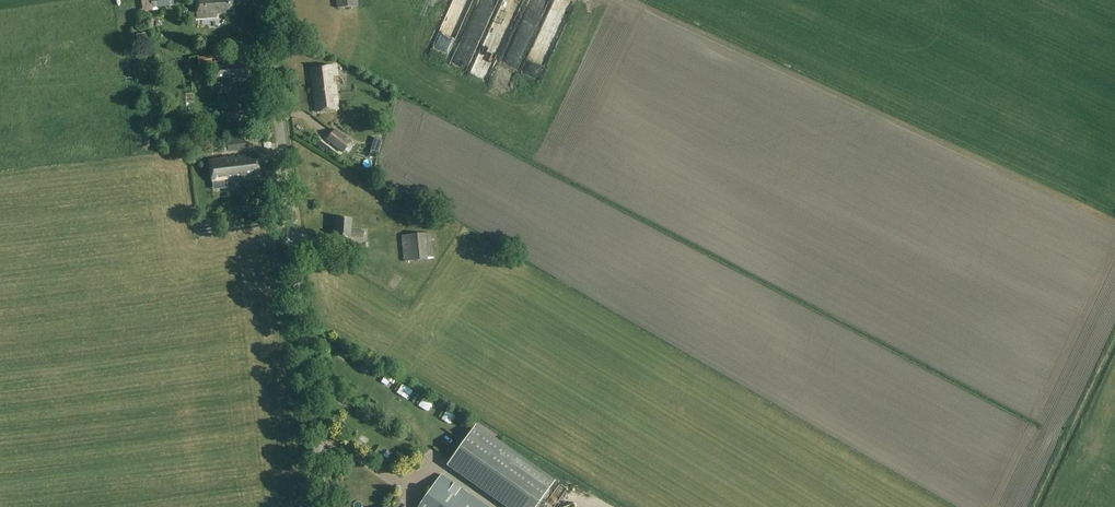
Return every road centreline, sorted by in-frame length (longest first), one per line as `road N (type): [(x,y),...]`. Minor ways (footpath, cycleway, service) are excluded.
road 1 (unclassified): [(325,506),(263,0)]

